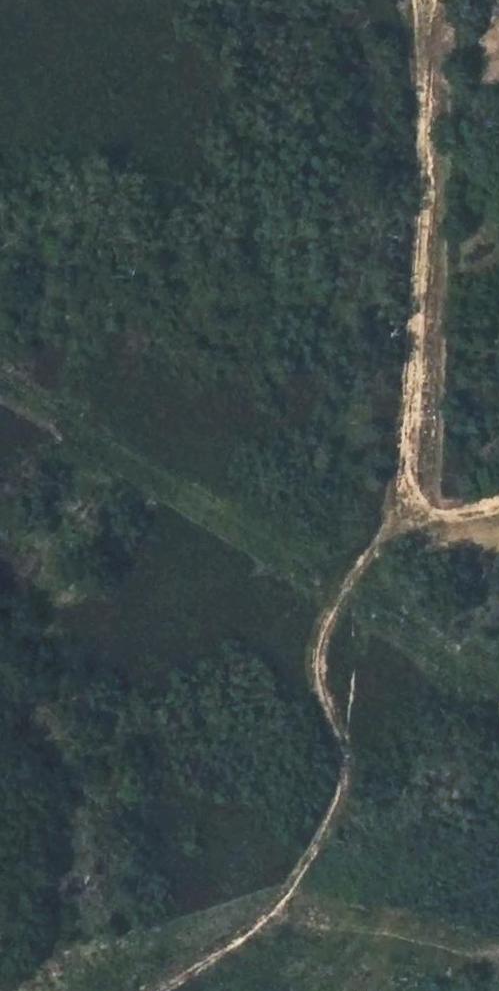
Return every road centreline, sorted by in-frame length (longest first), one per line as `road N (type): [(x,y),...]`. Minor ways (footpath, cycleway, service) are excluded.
road 1 (track): [(411,505),(317,612),(316,679),(348,766),(299,872),(162,990)]
road 2 (track): [(437,0),(430,209),(405,462),(411,505),(450,515),(498,505)]

